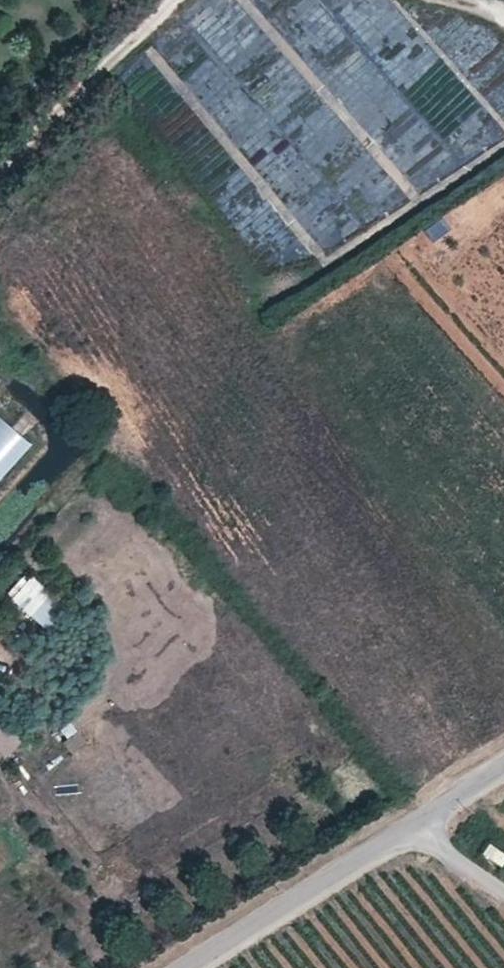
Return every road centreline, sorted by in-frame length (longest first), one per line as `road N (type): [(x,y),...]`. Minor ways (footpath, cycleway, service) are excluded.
road 1 (unclassified): [(419,821),(185,967)]

